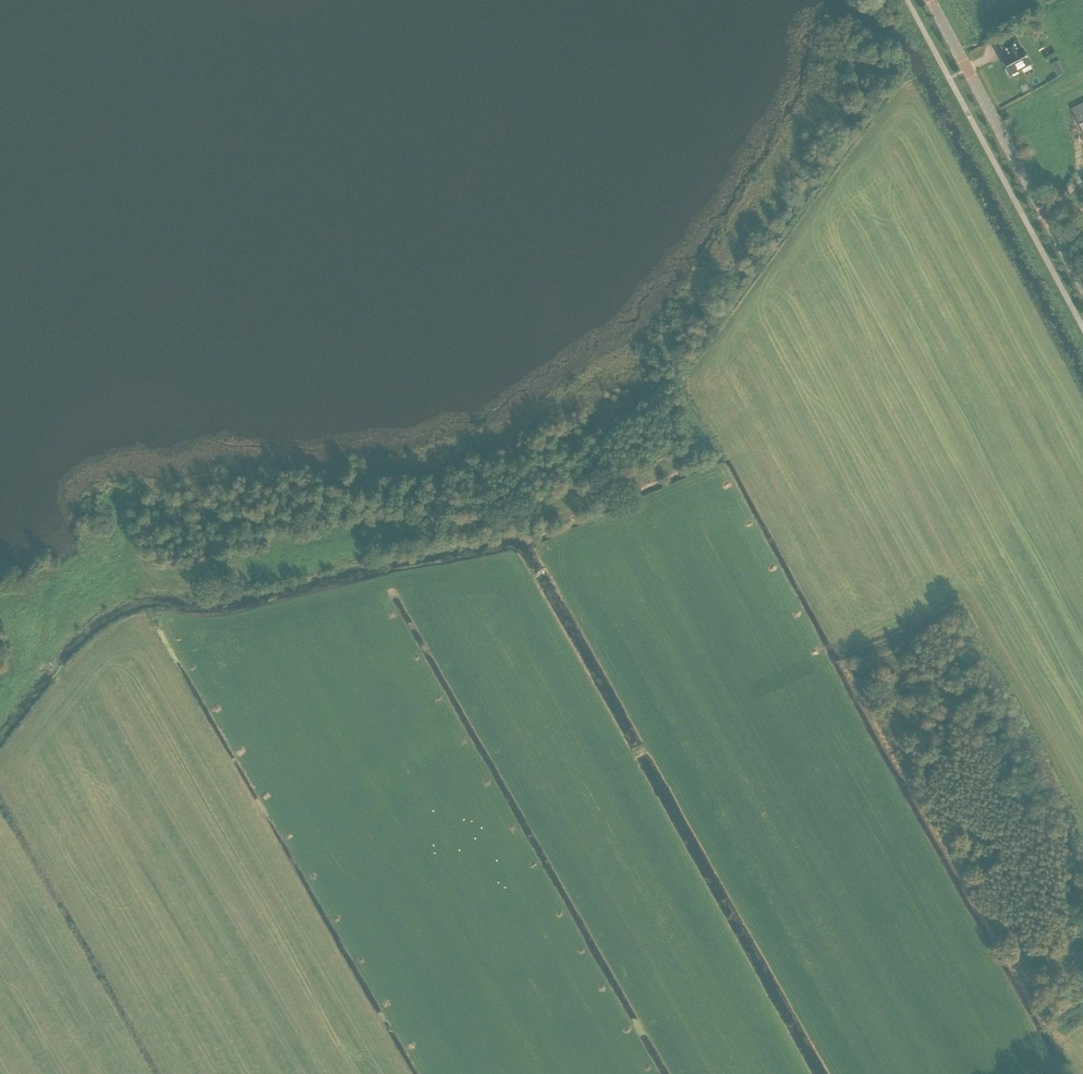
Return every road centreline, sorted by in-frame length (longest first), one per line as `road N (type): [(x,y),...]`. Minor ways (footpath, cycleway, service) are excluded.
road 1 (tertiary): [(1082,286),(931,0)]

